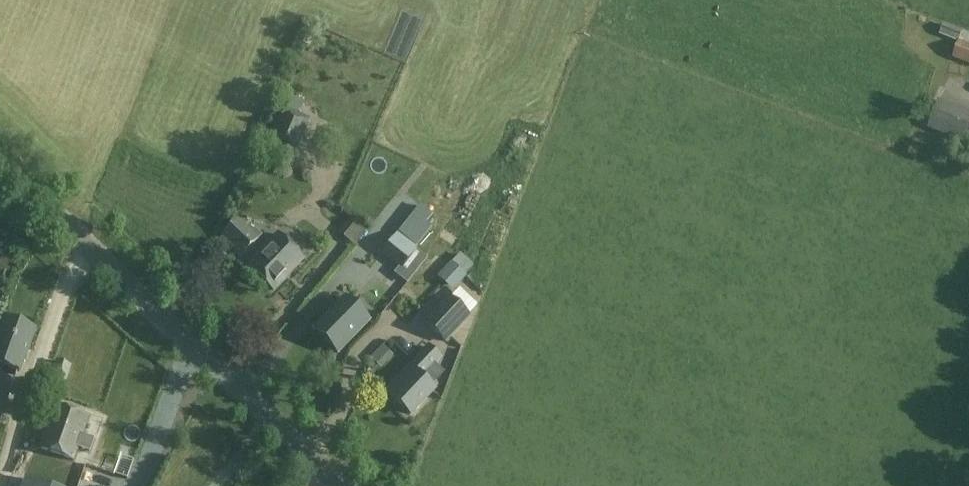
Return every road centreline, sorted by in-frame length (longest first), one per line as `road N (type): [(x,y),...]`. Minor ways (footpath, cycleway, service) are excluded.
road 1 (tertiary): [(341,485),(0,166)]

